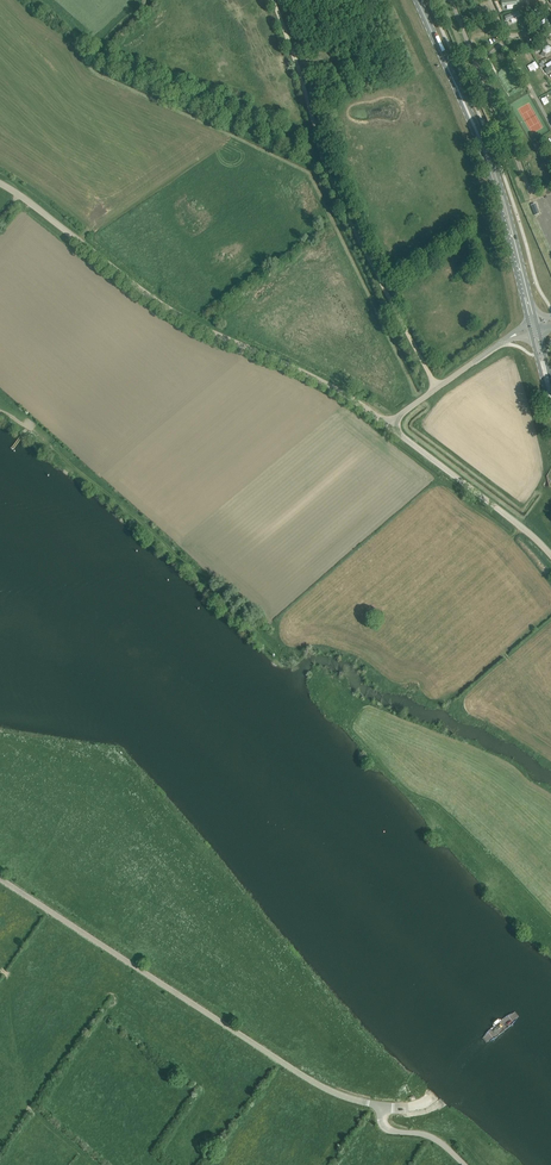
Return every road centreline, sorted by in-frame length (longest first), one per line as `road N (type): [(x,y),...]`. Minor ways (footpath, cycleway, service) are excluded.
road 1 (unclassified): [(390,422),(186,320),(0,183)]
road 2 (tertiary): [(383,1106),(312,1081),(0,878)]
road 3 (track): [(272,0),(326,173),(437,389)]
road 4 (primary): [(534,329),(498,191),(421,0)]
road 5 (unclassified): [(550,554),(390,422)]
road 6 (unclassified): [(390,422),(534,329)]

